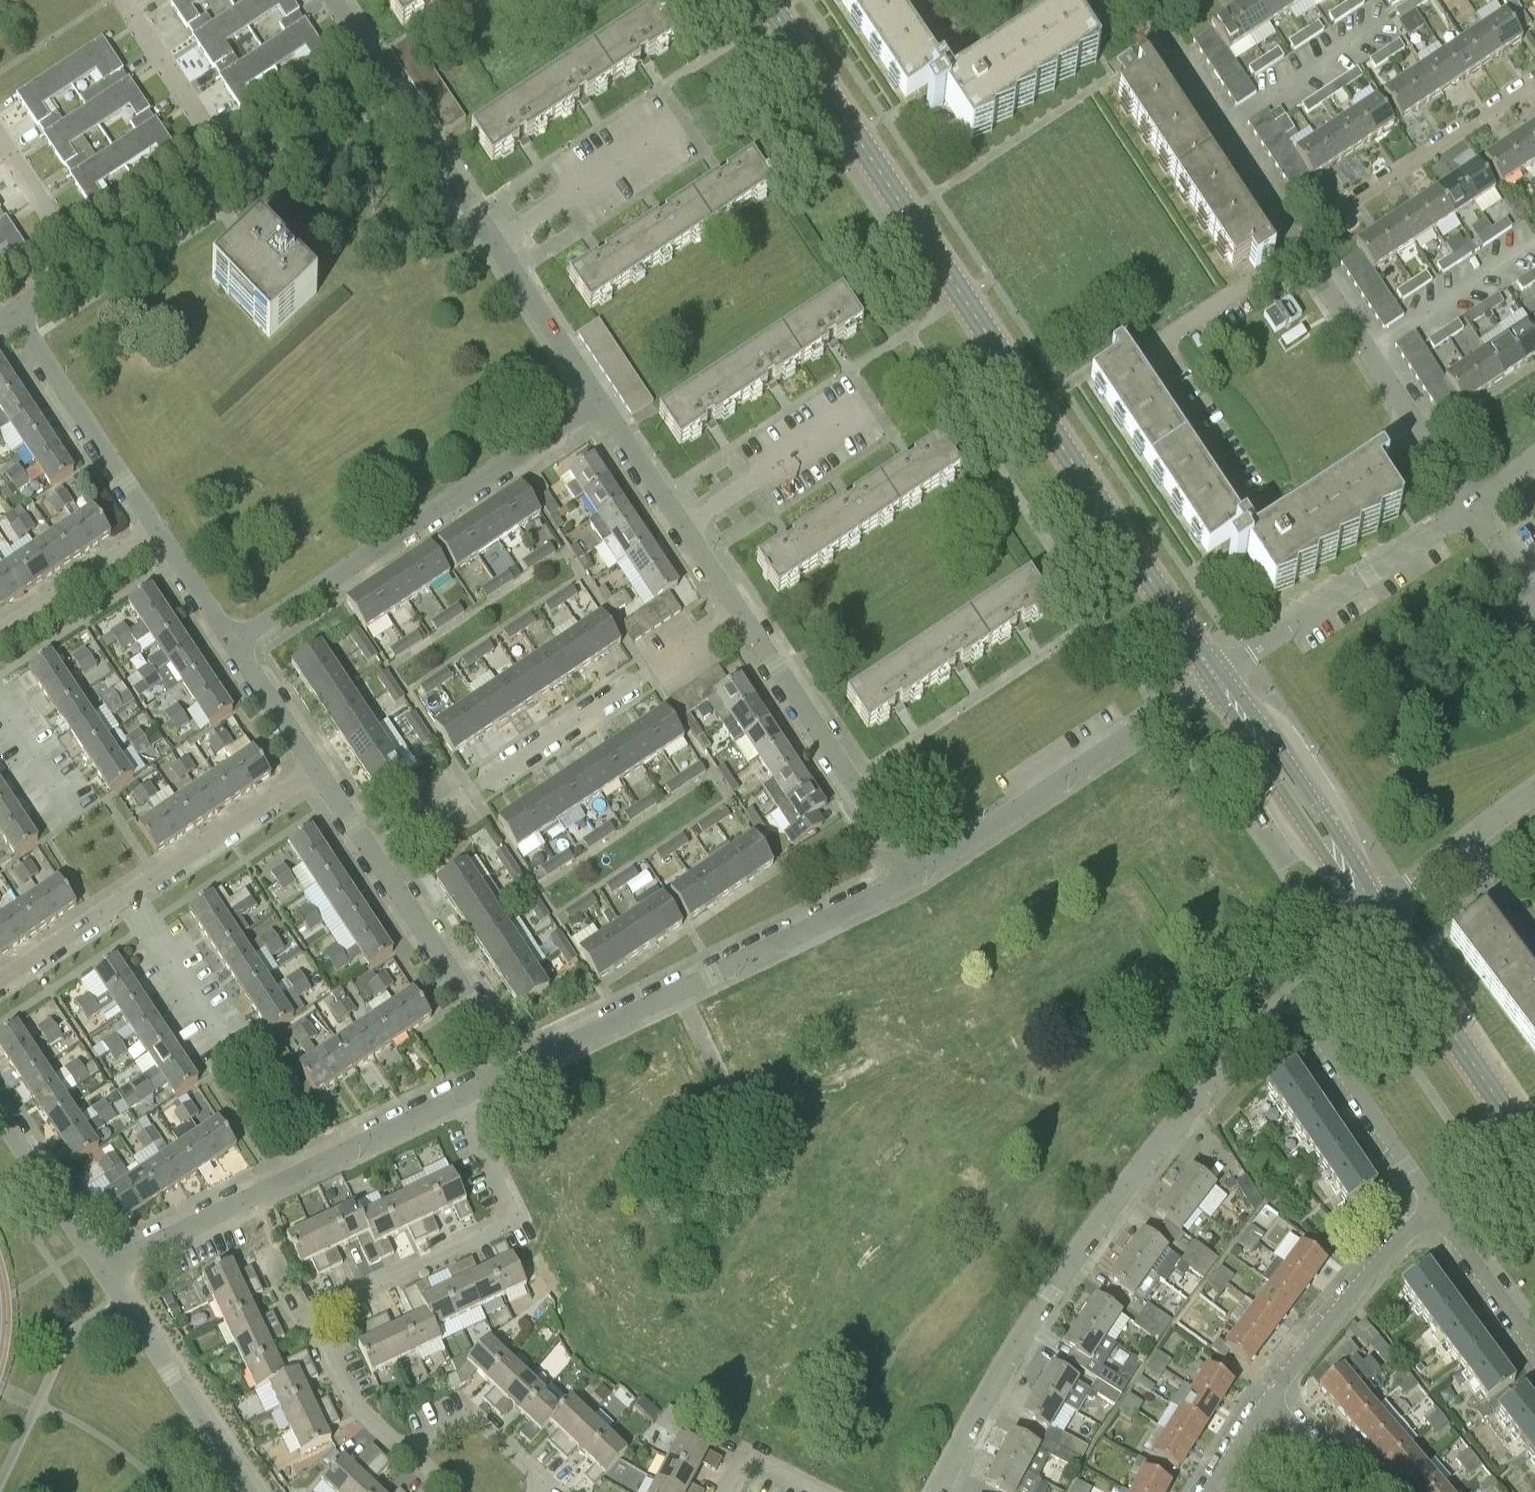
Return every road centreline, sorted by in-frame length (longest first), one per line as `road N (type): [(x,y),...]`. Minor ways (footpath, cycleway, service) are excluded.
road 1 (tertiary): [(1220,674),(767,0)]
road 2 (residential): [(935,1491),(1102,1219),(1185,1111),(1290,1001)]
road 3 (residential): [(407,1454),(348,1399),(311,1315),(519,1221),(461,1098)]
road 4 (residential): [(515,1074),(922,878)]
road 5 (residential): [(599,400),(234,643)]
road 6 (residential): [(375,856),(739,613)]
road 7 (residential): [(102,1270),(461,1098)]
road 8 (residential): [(599,400),(380,68)]
road 9 (residential): [(1253,504),(1148,346),(1300,247)]
road 10 (residential): [(922,878),(1220,674)]
road 11 (residential): [(922,878),(739,613)]
road 12 (residential): [(1472,509),(1300,247)]
road 13 (residential): [(1220,674),(1472,509)]
road 14 (residential): [(1300,247),(1534,79)]
road 15 (tertiary): [(1376,916),(1220,674)]
road 16 (tertiary): [(1534,1151),(1376,916)]
road 17 (residential): [(1300,247),(1144,12)]
road 18 (residential): [(249,1491),(102,1270)]
road 19 (residential): [(158,528),(13,311)]
road 20 (residential): [(515,1074),(375,856)]
road 21 (residential): [(739,613),(599,400)]
road 22 (residential): [(1279,1386),(1429,1197)]
road 23 (residential): [(1290,1001),(1429,1197)]
road 24 (residential): [(127,896),(316,768)]
road 25 (residential): [(236,166),(124,0)]
road 26 (residential): [(0,632),(158,528)]
road 27 (residential): [(102,1270),(0,1114)]
road 28 (residential): [(540,1491),(545,1483),(478,1418),(407,1454)]
road 29 (residential): [(86,264),(236,166)]
road 30 (residential): [(1429,1197),(1534,1338)]
road 31 (residential): [(236,166),(380,68)]
road 32 (residential): [(223,1040),(127,896)]
road 33 (residential): [(86,264),(0,139)]
road 34 (residential): [(0,977),(127,896)]
road 35 (residential): [(316,768),(234,643)]
road 36 (residential): [(234,643),(158,528)]
road 37 (residential): [(1279,1386),(1368,1491)]
road 38 (residential): [(0,707),(69,811)]
road 39 (residential): [(1290,1001),(1376,916)]

